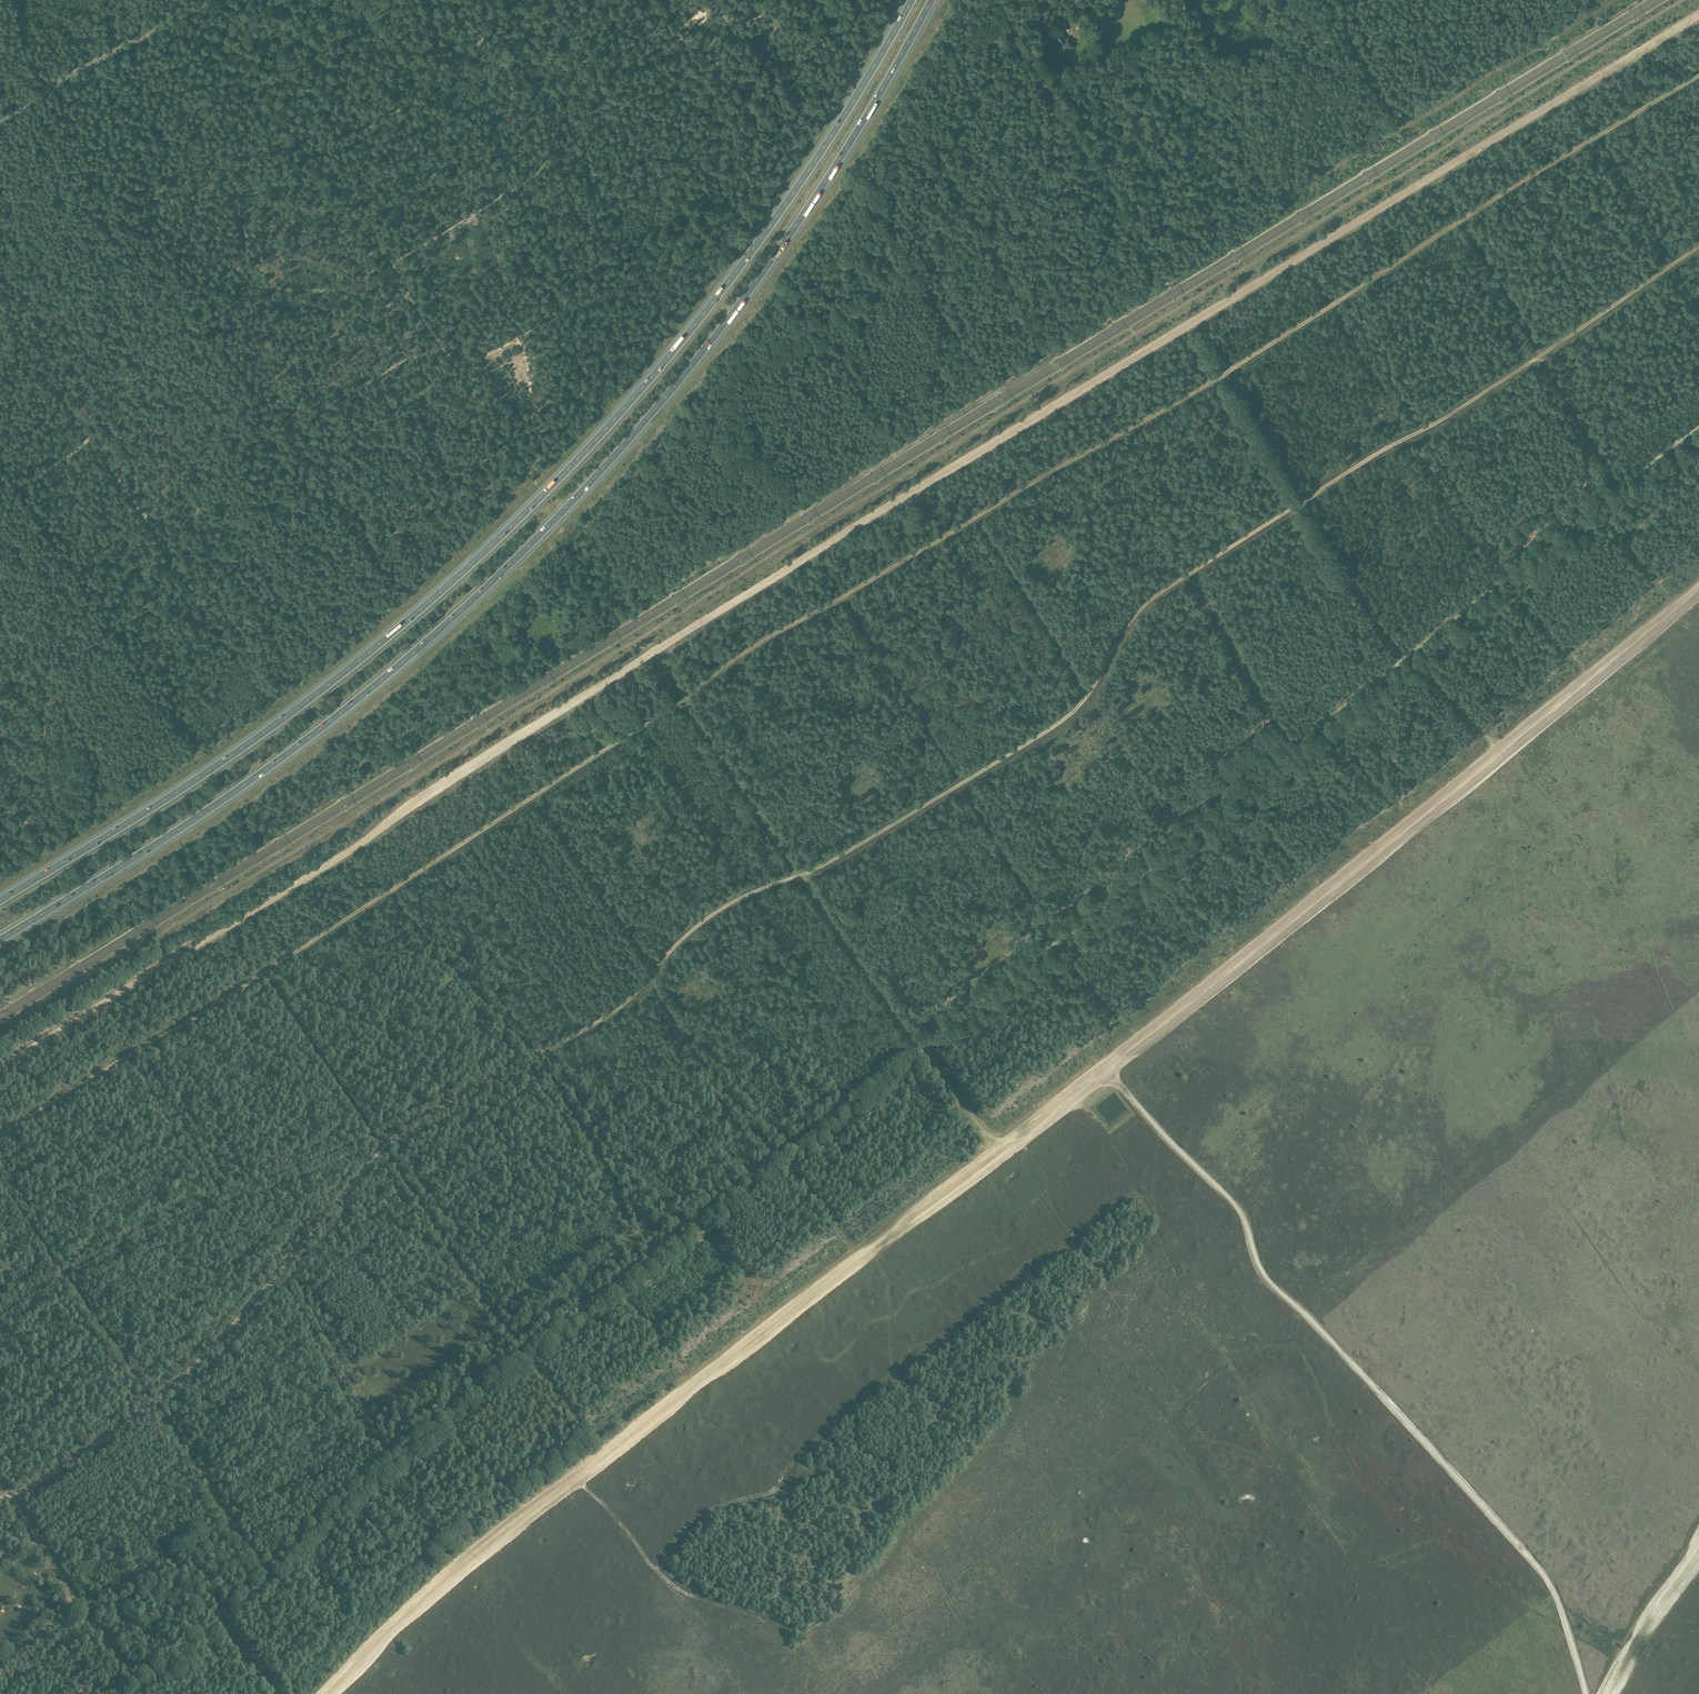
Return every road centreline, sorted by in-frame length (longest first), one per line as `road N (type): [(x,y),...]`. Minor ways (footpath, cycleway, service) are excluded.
road 1 (track): [(0,1032),(1684,0)]
road 2 (motorway): [(0,941),(277,762),(423,646),(537,539),(660,405),(753,288),(869,113),(932,0)]
road 3 (motorway): [(912,0),(734,275),(522,516),(311,698),(0,901)]
road 4 (track): [(1003,0),(1056,78),(1091,142),(1091,160),(1161,280),(654,598)]
road 5 (track): [(770,34),(726,33),(614,73),(599,107),(558,139),(531,178),(390,263)]
road 6 (track): [(639,273),(642,262),(483,0)]
road 7 (track): [(1542,44),(1299,190),(1281,210)]
road 8 (track): [(1090,155),(915,265),(860,178)]
road 9 (track): [(570,311),(565,272),(517,192),(490,109),(463,74)]
road 10 (unclassified): [(0,123),(212,0)]
road 11 (track): [(317,164),(459,80),(463,61),(497,23)]
road 12 (track): [(457,364),(639,273)]
road 13 (track): [(1287,0),(1363,74),(1370,63),(1331,0)]
road 14 (track): [(915,265),(988,389)]
road 15 (track): [(1518,0),(1542,44),(1617,0)]

